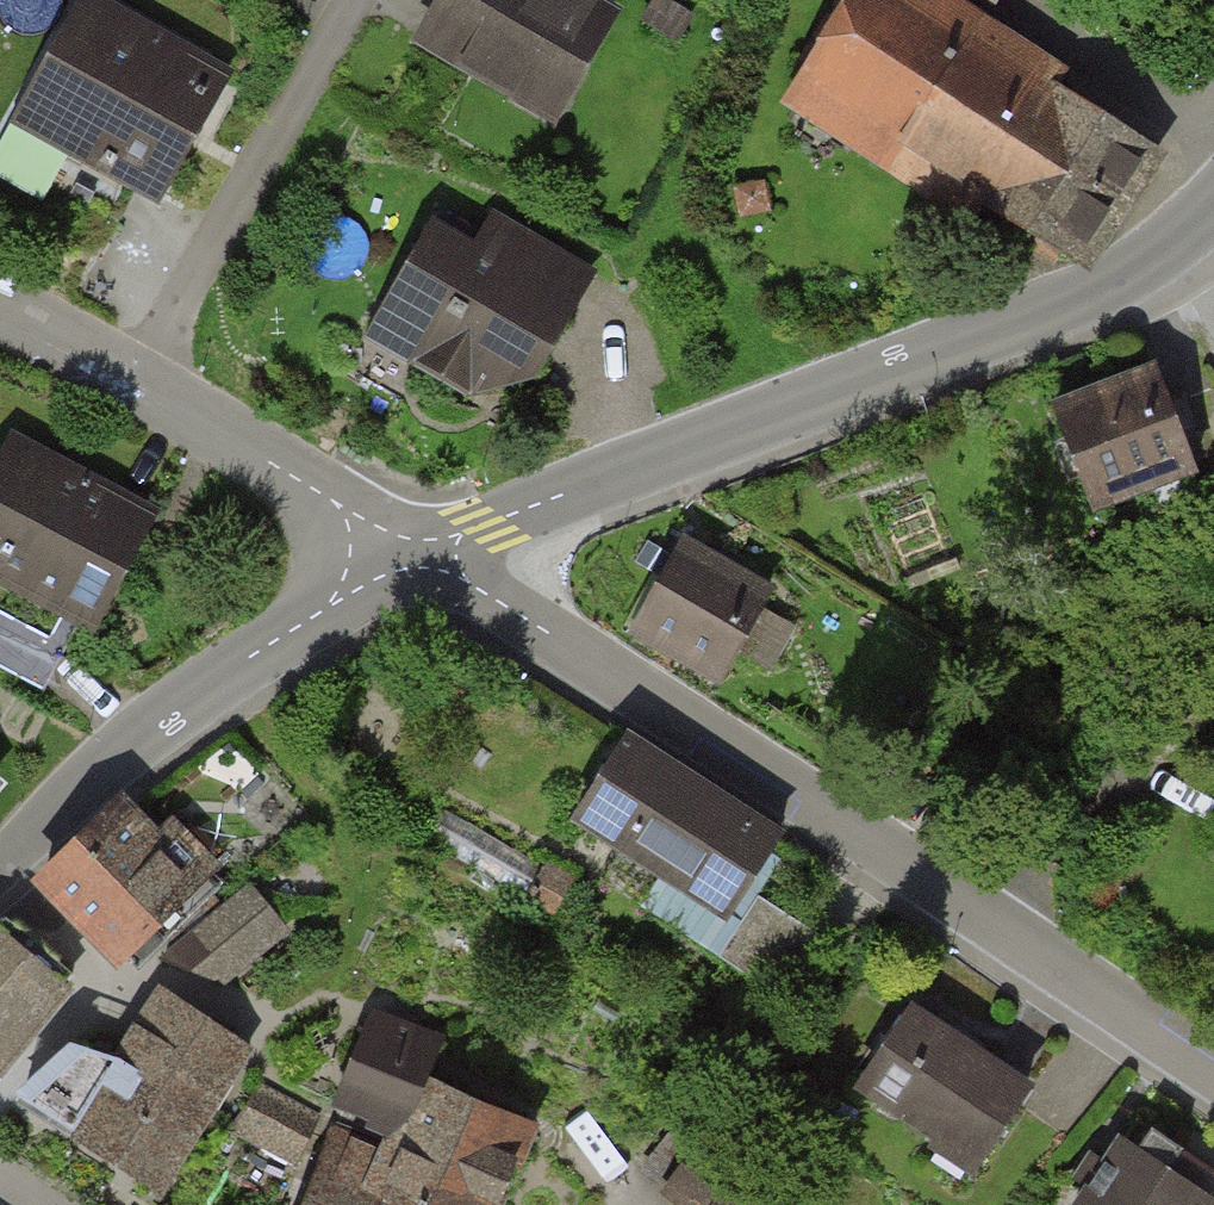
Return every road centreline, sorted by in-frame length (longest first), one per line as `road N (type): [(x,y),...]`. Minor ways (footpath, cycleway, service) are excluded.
road 1 (residential): [(403,552),(478,588),(1213,1080)]
road 2 (residential): [(1213,212),(1149,262),(1029,318),(403,552)]
road 3 (residential): [(403,552),(172,714),(0,866)]
road 4 (residential): [(403,552),(140,382),(0,311)]

